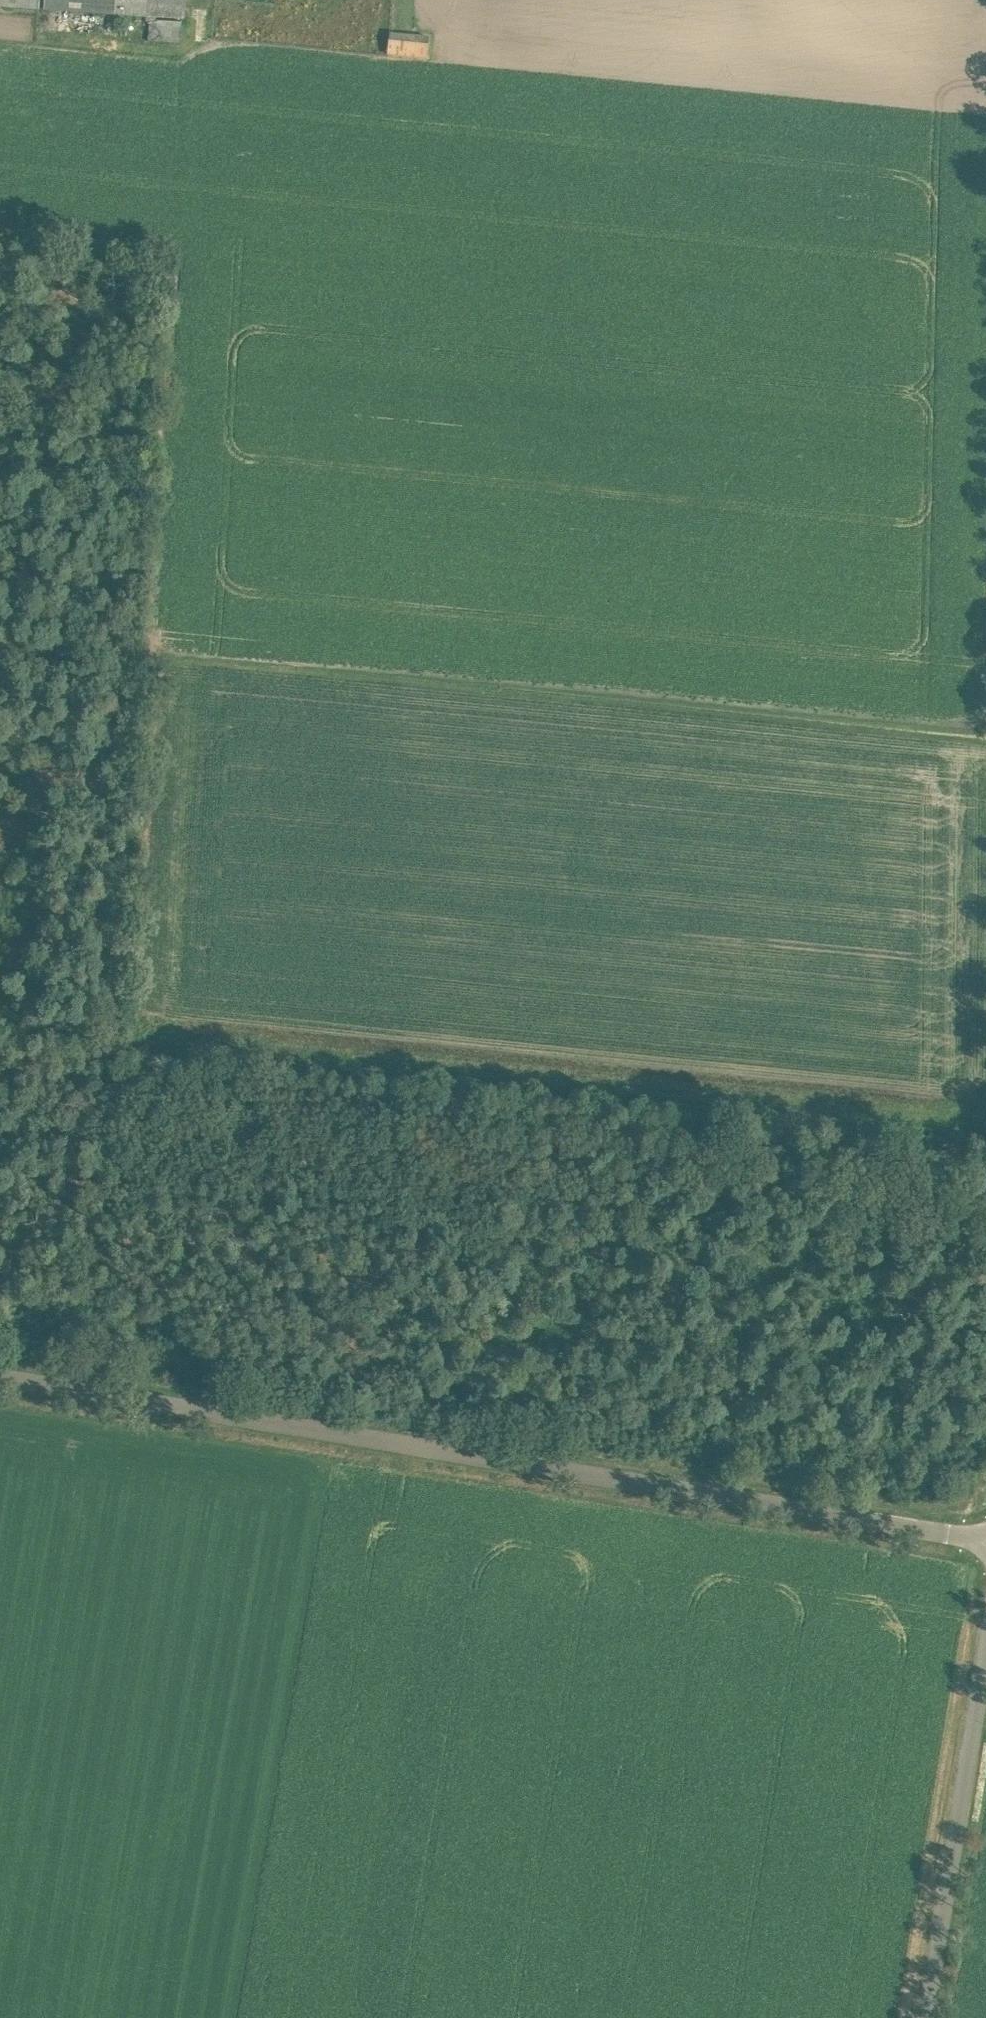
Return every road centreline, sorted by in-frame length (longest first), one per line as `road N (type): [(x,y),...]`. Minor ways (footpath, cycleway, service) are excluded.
road 1 (unclassified): [(985,1540),(0,1378)]
road 2 (unclassified): [(924,2017),(985,1644)]

